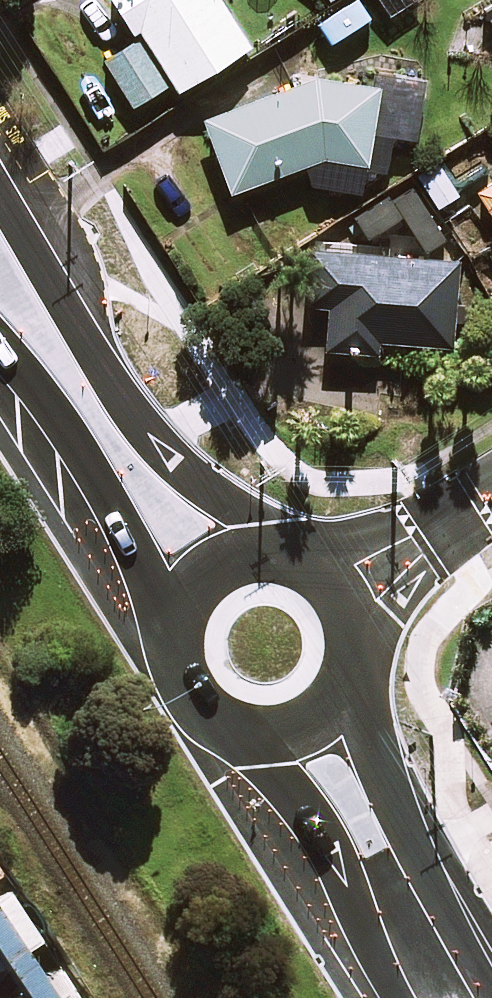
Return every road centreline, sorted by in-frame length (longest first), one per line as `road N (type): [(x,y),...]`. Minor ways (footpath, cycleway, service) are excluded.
road 1 (secondary): [(0,205),(146,432),(202,485),(296,549)]
road 2 (secondary): [(356,675),(390,794),(491,997)]
road 3 (secondary): [(169,629),(96,478),(0,348)]
road 4 (secondary): [(402,997),(321,834),(235,739)]
road 5 (residential): [(346,588),(491,495)]
road 6 (secondary): [(169,629),(182,595),(218,558),(296,549)]
road 7 (secondary): [(356,675),(321,718),(293,736),(235,739)]
road 8 (secondary): [(235,739),(183,693),(169,629)]

